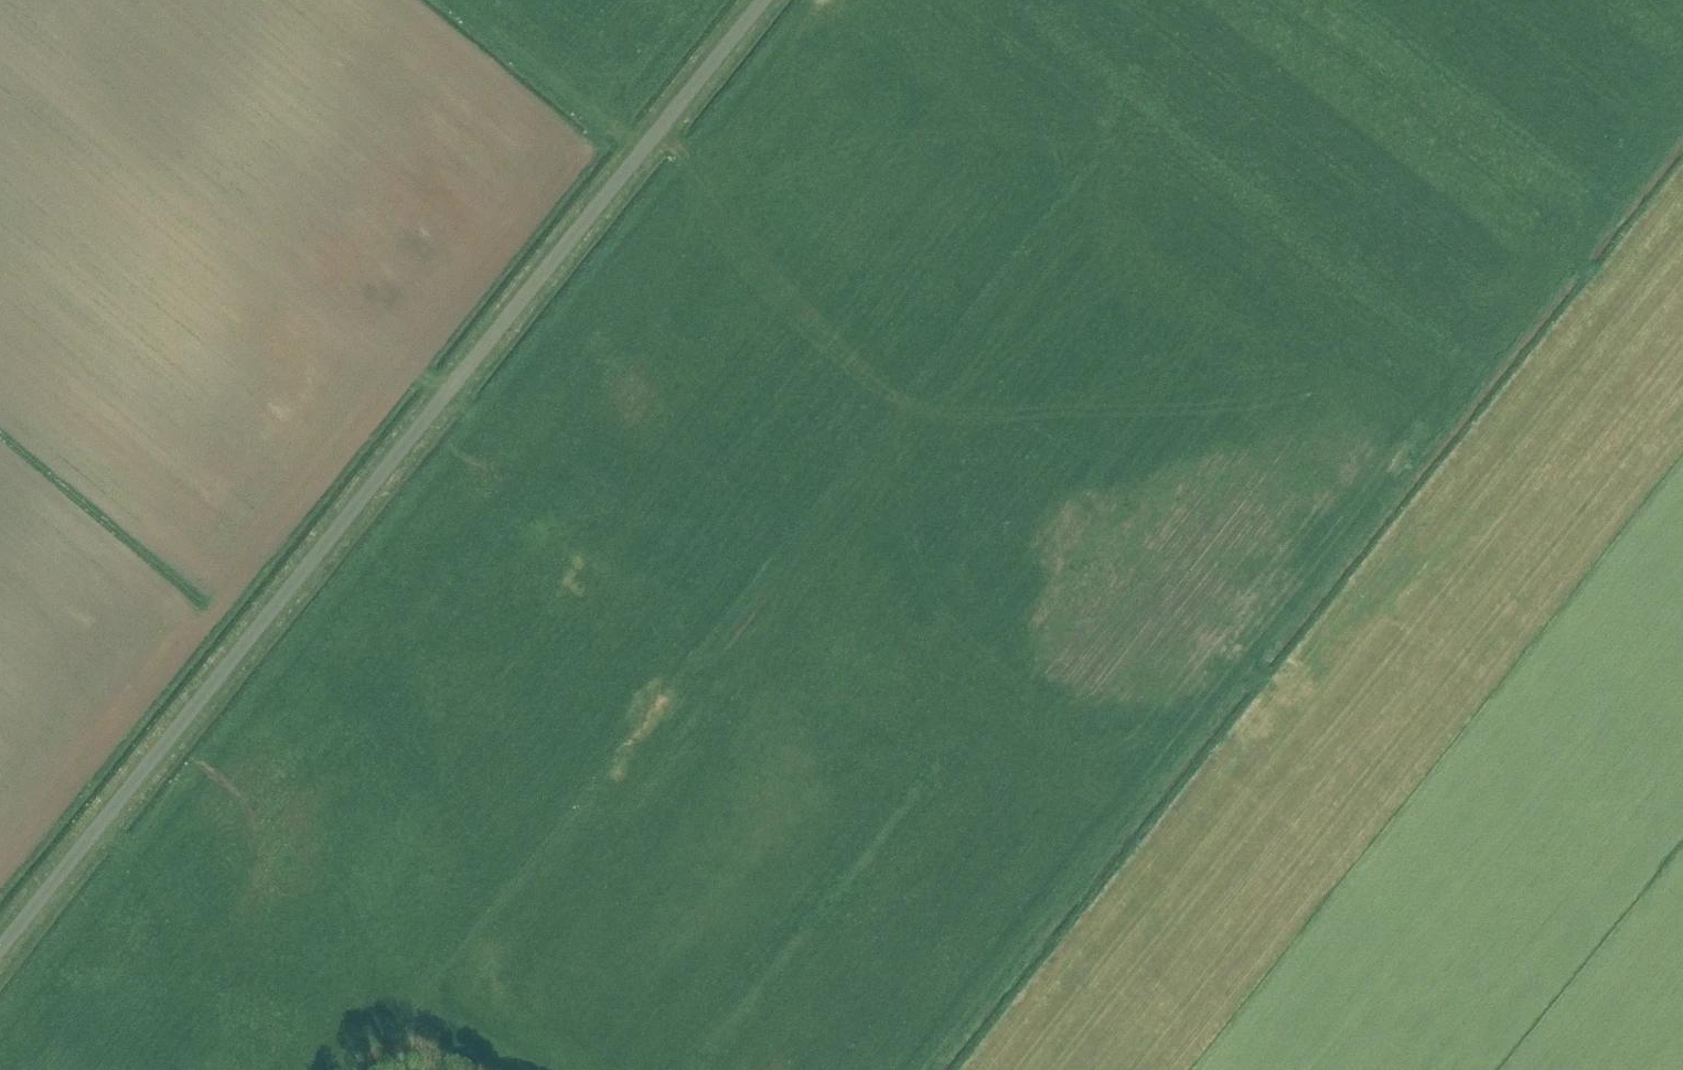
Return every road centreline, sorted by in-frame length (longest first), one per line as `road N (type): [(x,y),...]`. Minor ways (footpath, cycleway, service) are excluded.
road 1 (unclassified): [(0,951),(765,0)]

